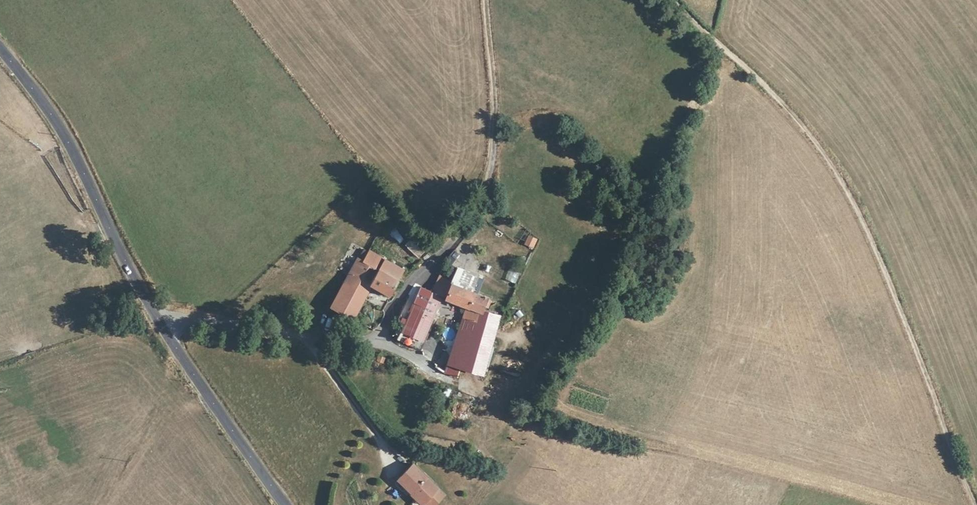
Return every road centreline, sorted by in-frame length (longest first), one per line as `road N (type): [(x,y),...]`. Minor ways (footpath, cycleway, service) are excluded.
road 1 (track): [(976,504),(848,190),(796,116),(673,0)]
road 2 (tertiary): [(0,46),(61,122),(159,319),(288,504)]
road 3 (track): [(370,335),(469,224),(486,192),(496,143),(486,0)]

